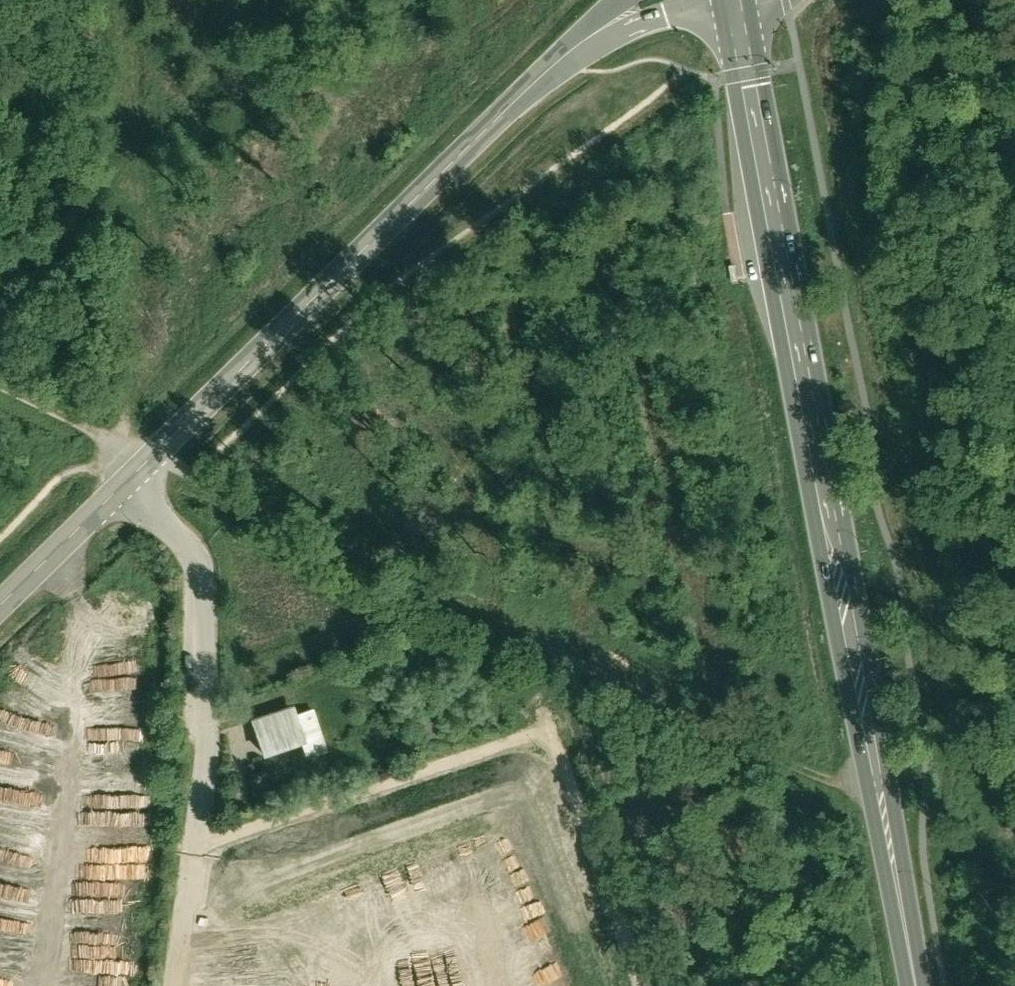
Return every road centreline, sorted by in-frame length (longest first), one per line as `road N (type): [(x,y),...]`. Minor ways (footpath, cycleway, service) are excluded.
road 1 (primary): [(919,985),(845,558),(732,0)]
road 2 (unclassified): [(0,603),(171,442),(431,168),(568,41),(639,0)]
road 3 (track): [(171,442),(930,836)]
road 4 (track): [(0,518),(122,419),(142,185),(133,0)]
road 5 (track): [(171,442),(0,361)]

